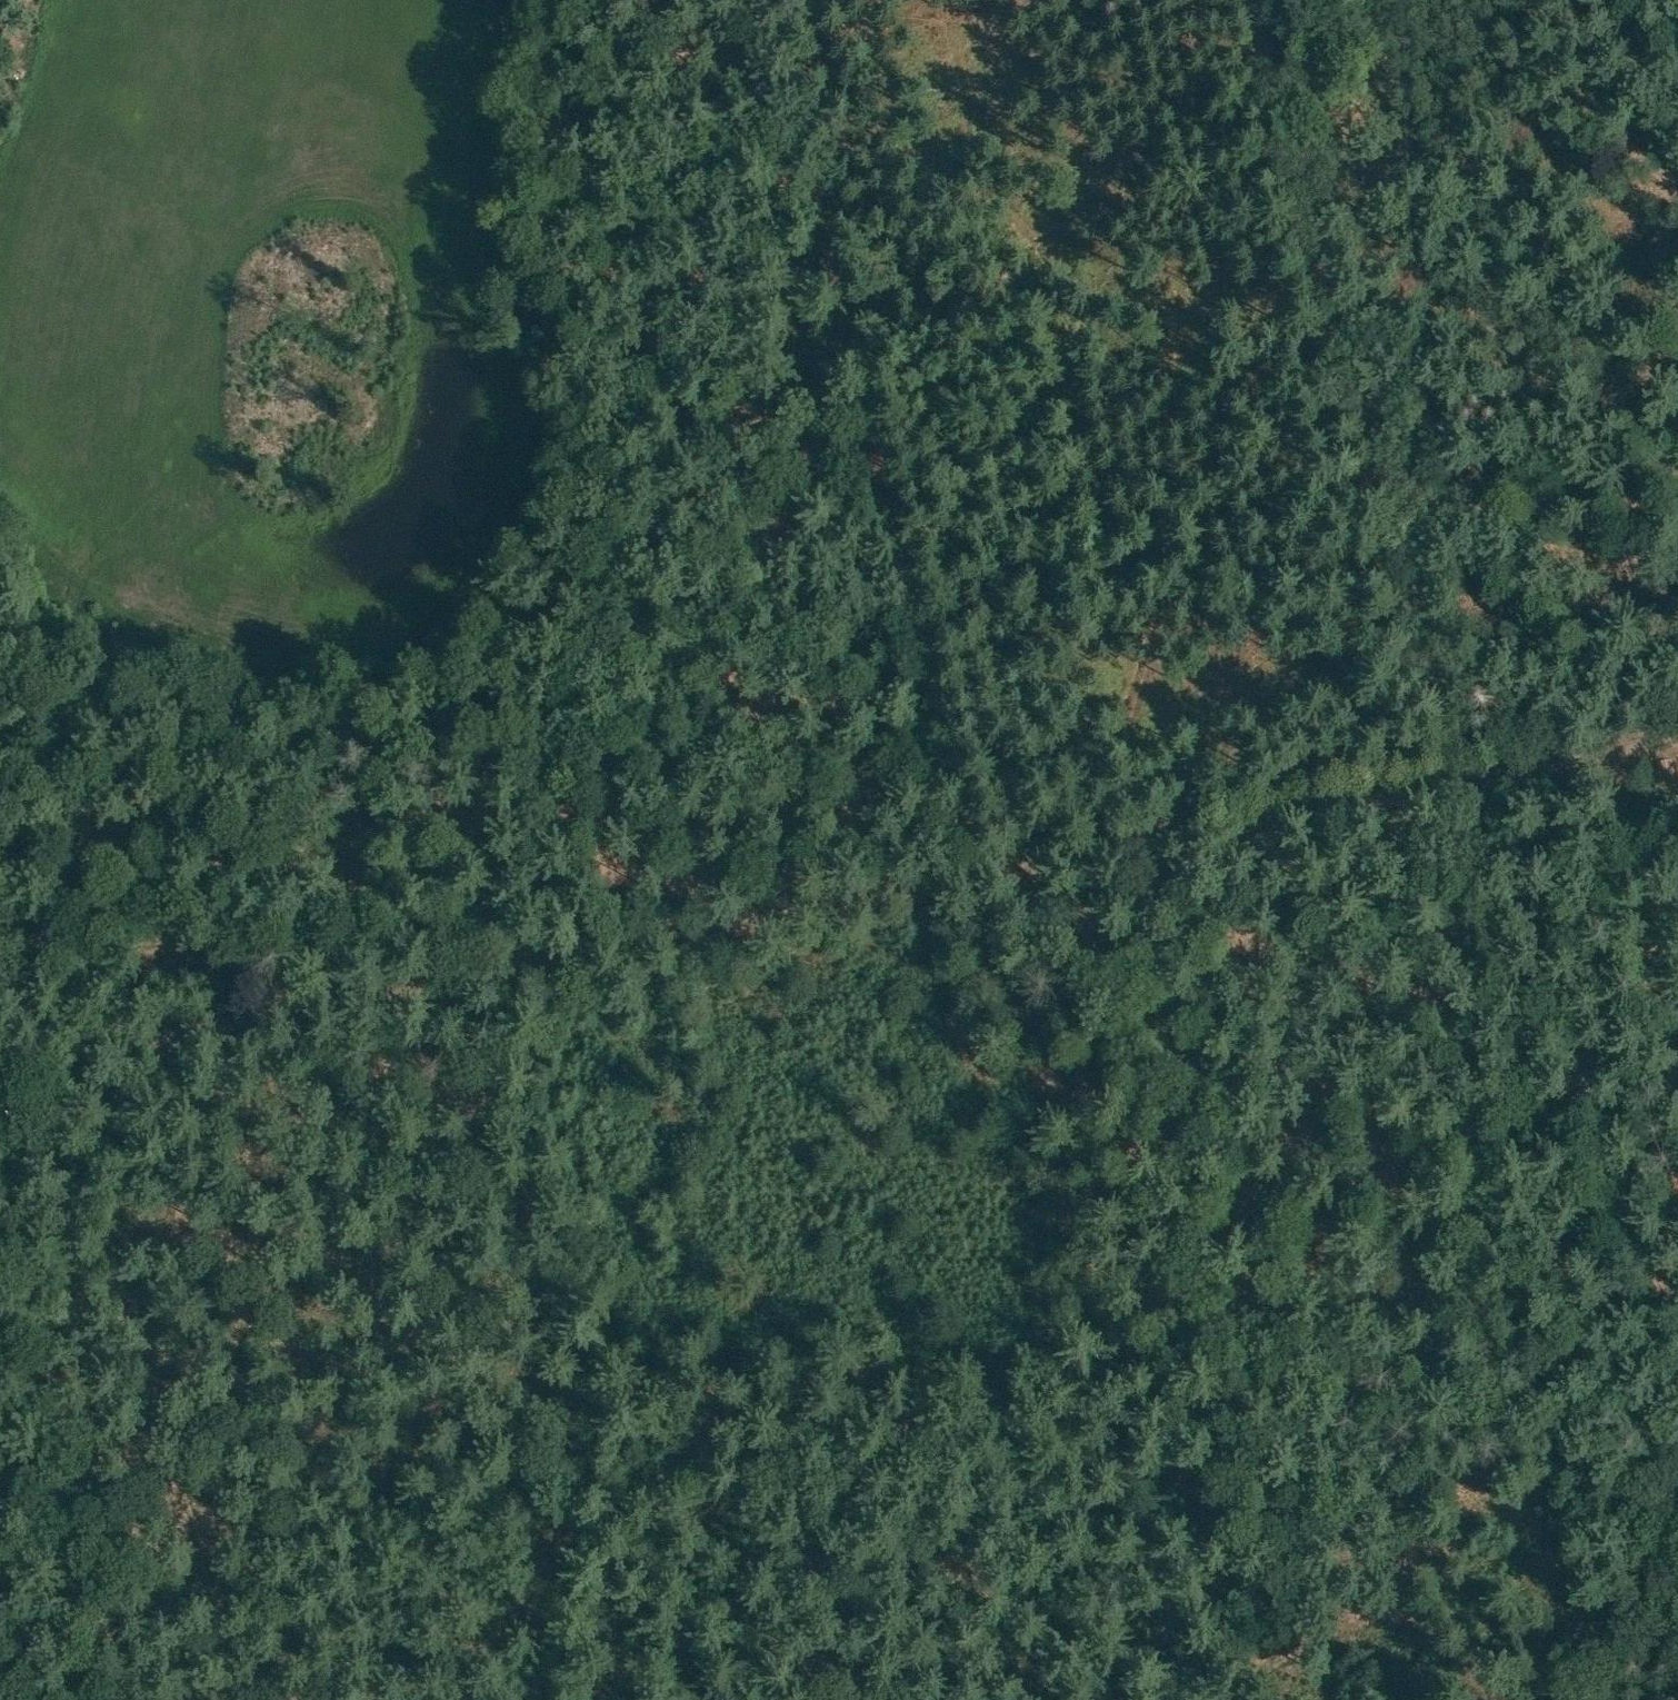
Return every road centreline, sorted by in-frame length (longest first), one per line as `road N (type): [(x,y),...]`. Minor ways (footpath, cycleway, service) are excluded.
road 1 (track): [(0,1072),(1677,744)]
road 2 (track): [(1241,0),(1454,788),(1677,1565)]

